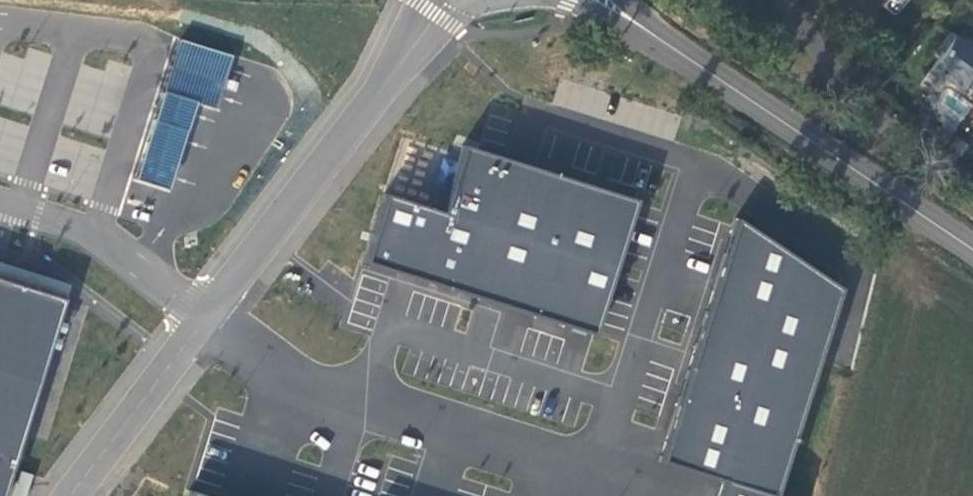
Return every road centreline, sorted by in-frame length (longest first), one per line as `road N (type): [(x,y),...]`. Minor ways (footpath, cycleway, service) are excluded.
road 1 (unclassified): [(208,311),(294,368),(644,481)]
road 2 (secondary): [(603,0),(972,250)]
road 3 (unclassified): [(441,0),(208,311)]
road 4 (unclassified): [(208,311),(95,229),(0,200)]
road 5 (unclassified): [(67,495),(208,311)]

